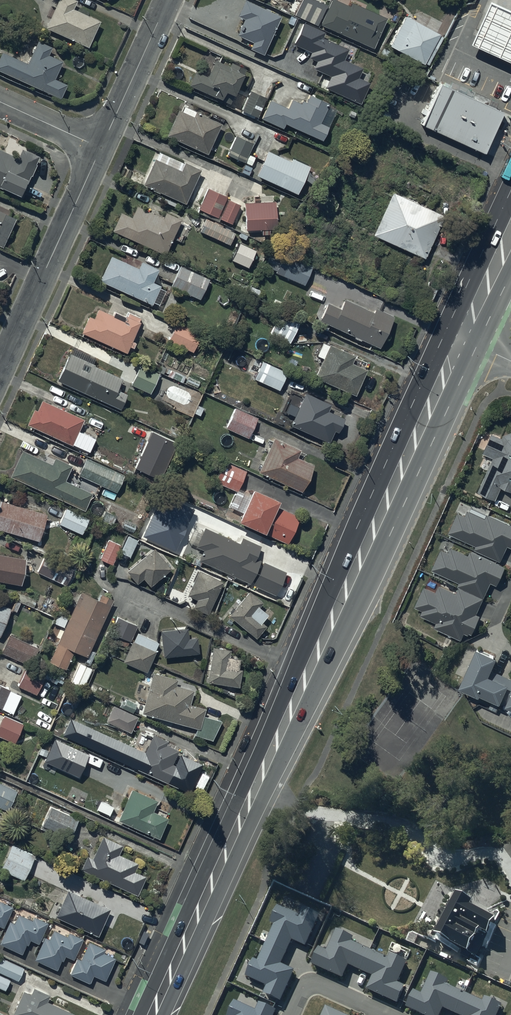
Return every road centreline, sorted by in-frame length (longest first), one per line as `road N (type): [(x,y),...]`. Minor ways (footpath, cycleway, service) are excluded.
road 1 (primary): [(152,1014),(461,338)]
road 2 (tertiary): [(0,368),(101,148)]
road 3 (tertiary): [(101,148),(168,0)]
road 4 (primary): [(461,338),(510,190)]

